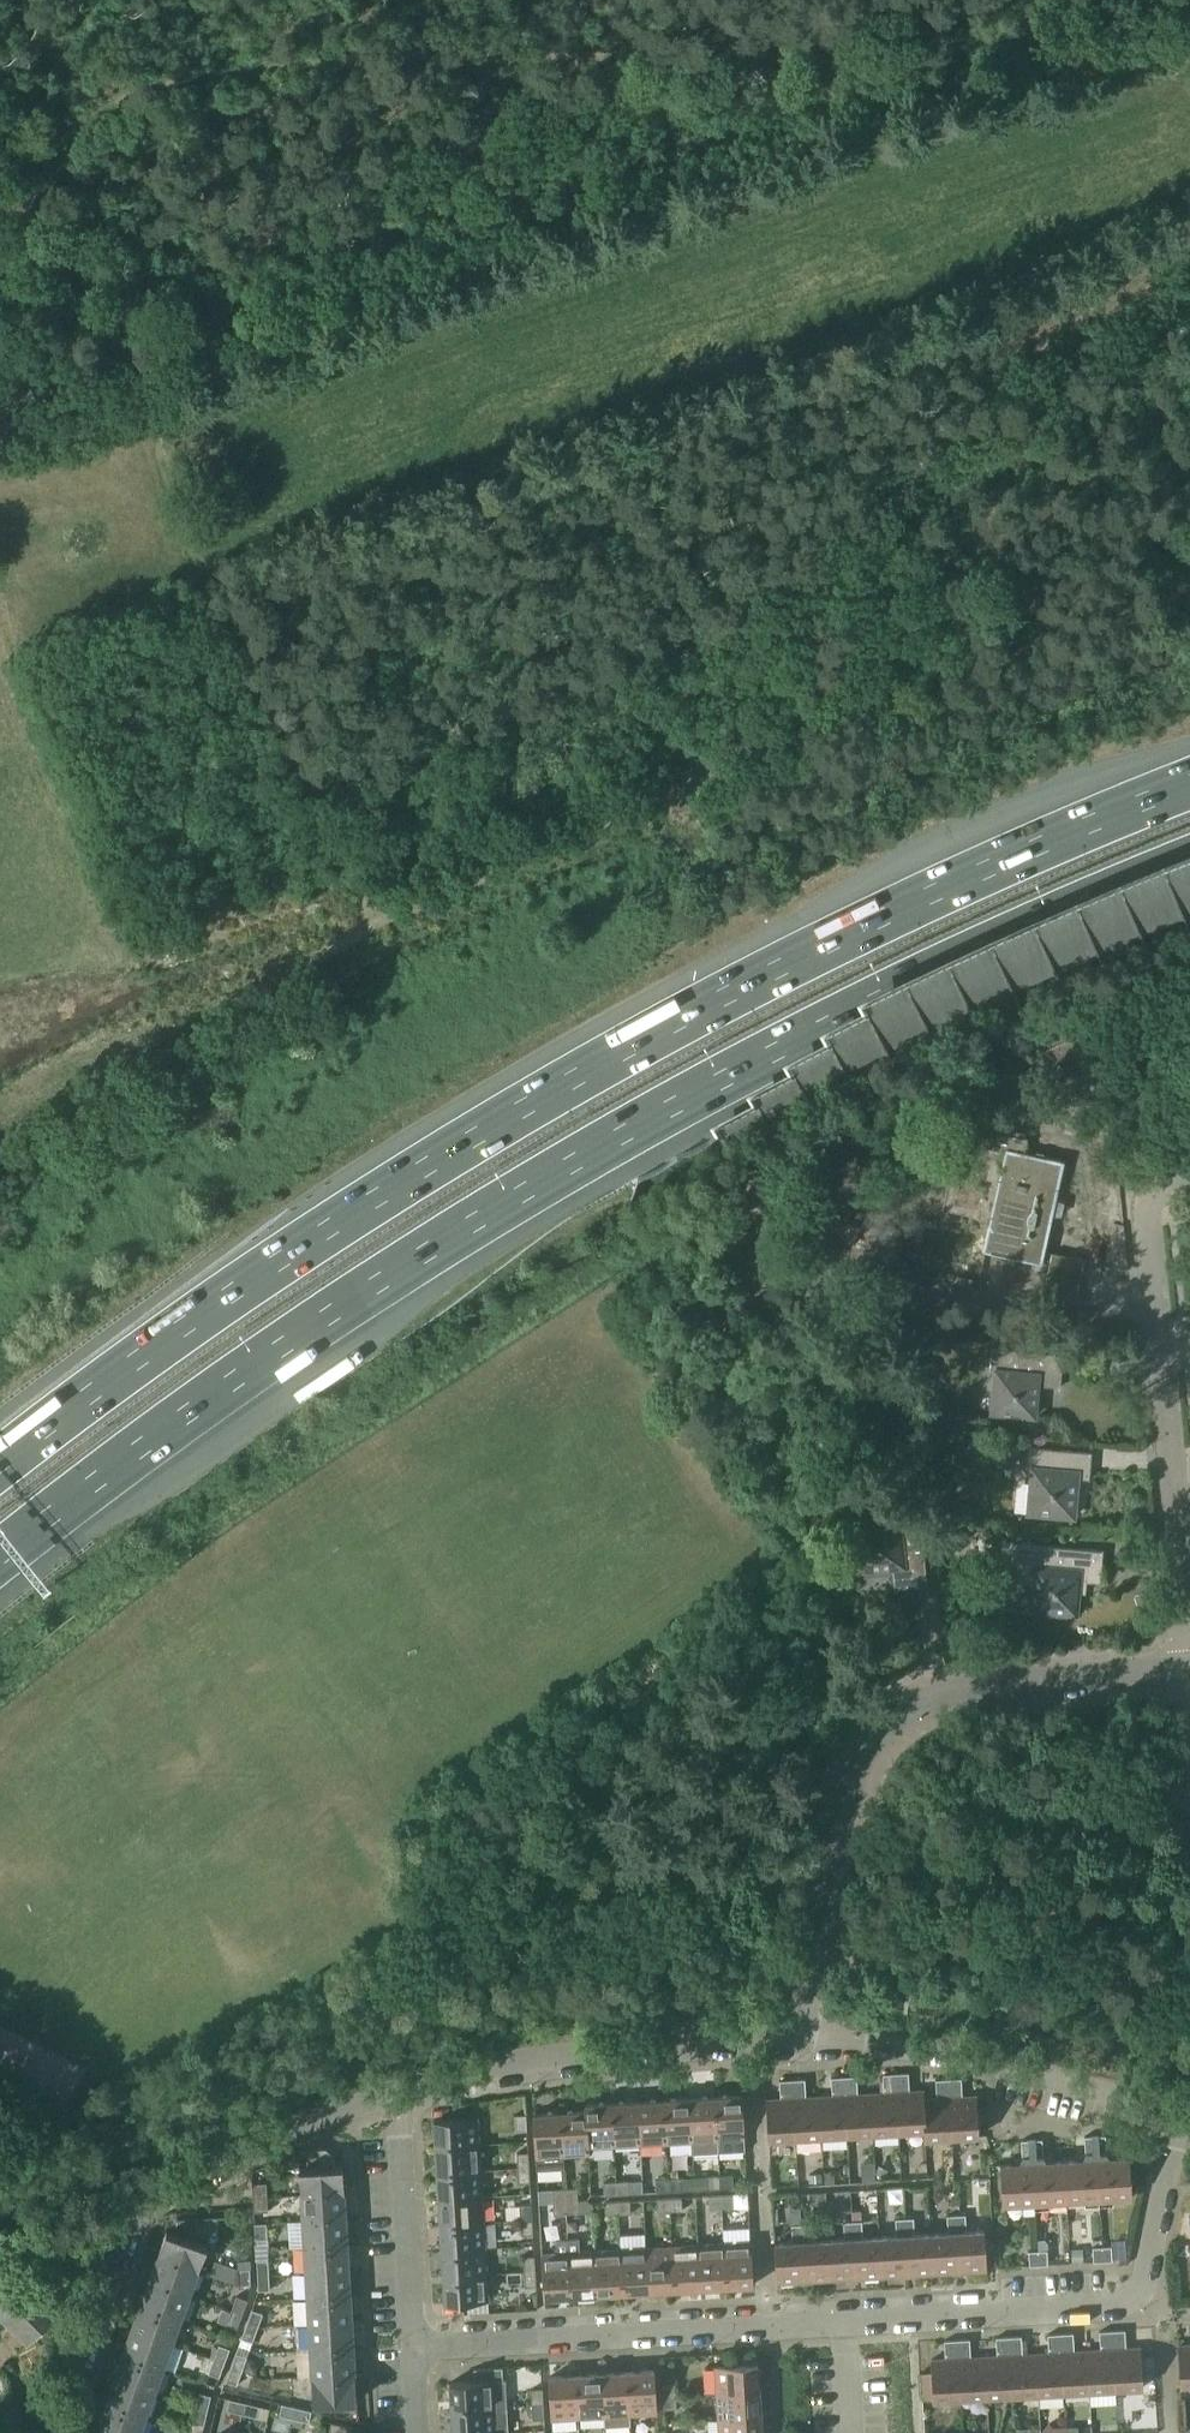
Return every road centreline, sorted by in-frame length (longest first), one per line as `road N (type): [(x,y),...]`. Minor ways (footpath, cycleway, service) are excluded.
road 1 (motorway): [(0,1557),(281,1349),(619,1137),(1014,937),(1189,862)]
road 2 (motorway): [(1189,784),(984,869),(553,1091),(230,1293),(0,1464)]
road 3 (track): [(0,1142),(384,924),(741,754),(957,546),(1189,513)]
road 4 (track): [(1189,15),(1015,45),(827,58),(236,71),(61,121)]
road 5 (track): [(26,0),(58,59),(62,182),(79,258),(121,328),(153,411),(166,491),(216,609),(384,924)]
road 6 (residential): [(795,2036),(791,2016),(844,1782),(887,1712),(922,1693),(1189,1668)]
road 7 (residential): [(61,2432),(148,2202),(182,2172),(398,2093)]
road 8 (residential): [(843,2322),(1127,2303),(1143,2288),(1185,2113)]
road 9 (residential): [(411,2348),(843,2322)]
road 10 (residential): [(398,2093),(625,2047),(795,2036)]
road 11 (residential): [(1185,2113),(960,2056),(795,2036)]
road 12 (track): [(957,546),(994,505),(1080,342),(1110,304),(1189,247)]
road 13 (residential): [(1158,1348),(1189,1617)]
road 14 (residential): [(411,2348),(398,2093)]
road 15 (residential): [(1189,1169),(1158,1191),(1145,1219),(1158,1348)]

